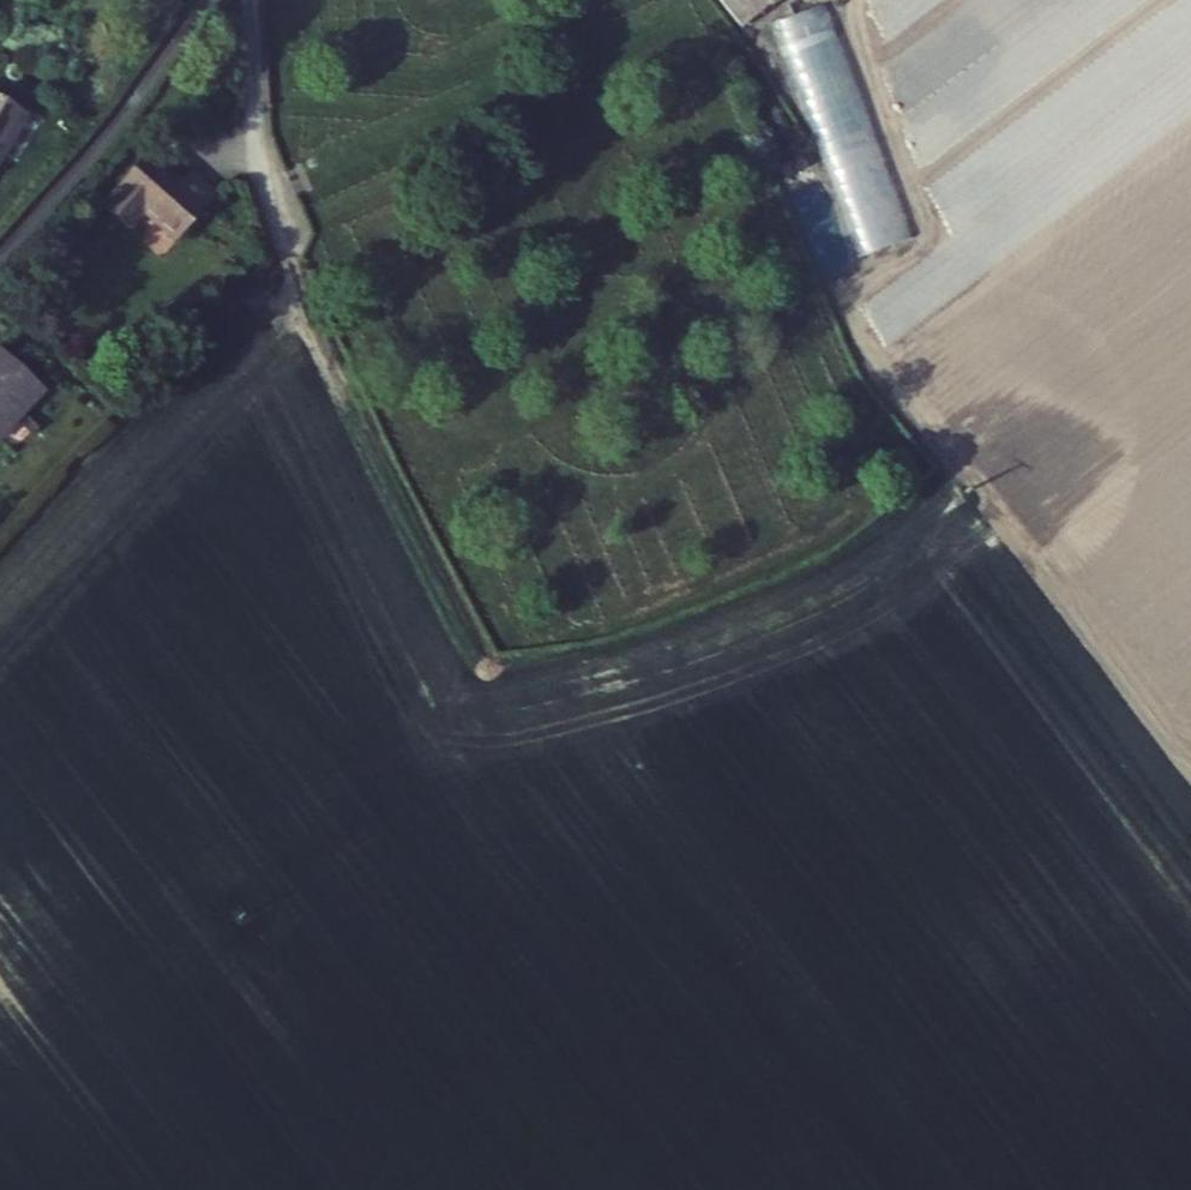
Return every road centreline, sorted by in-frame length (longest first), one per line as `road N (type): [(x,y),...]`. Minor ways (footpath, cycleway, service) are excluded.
road 1 (residential): [(210,0),(0,256)]
road 2 (residential): [(249,0),(257,148)]

